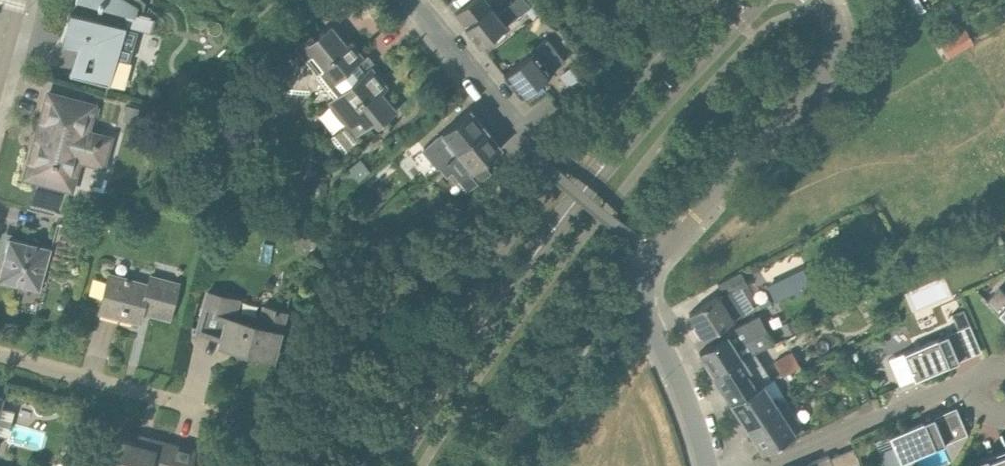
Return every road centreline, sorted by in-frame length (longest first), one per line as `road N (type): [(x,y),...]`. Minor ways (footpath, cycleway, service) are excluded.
road 1 (tertiary): [(394,465),(474,338),(570,207),(664,90),(752,0)]
road 2 (unclassified): [(649,252),(829,65),(839,27),(821,0)]
road 3 (residential): [(762,465),(956,386),(999,389)]
road 4 (residential): [(708,465),(691,406),(641,298),(649,252)]
road 5 (residential): [(207,412),(0,352)]
road 6 (residential): [(520,138),(411,0)]

